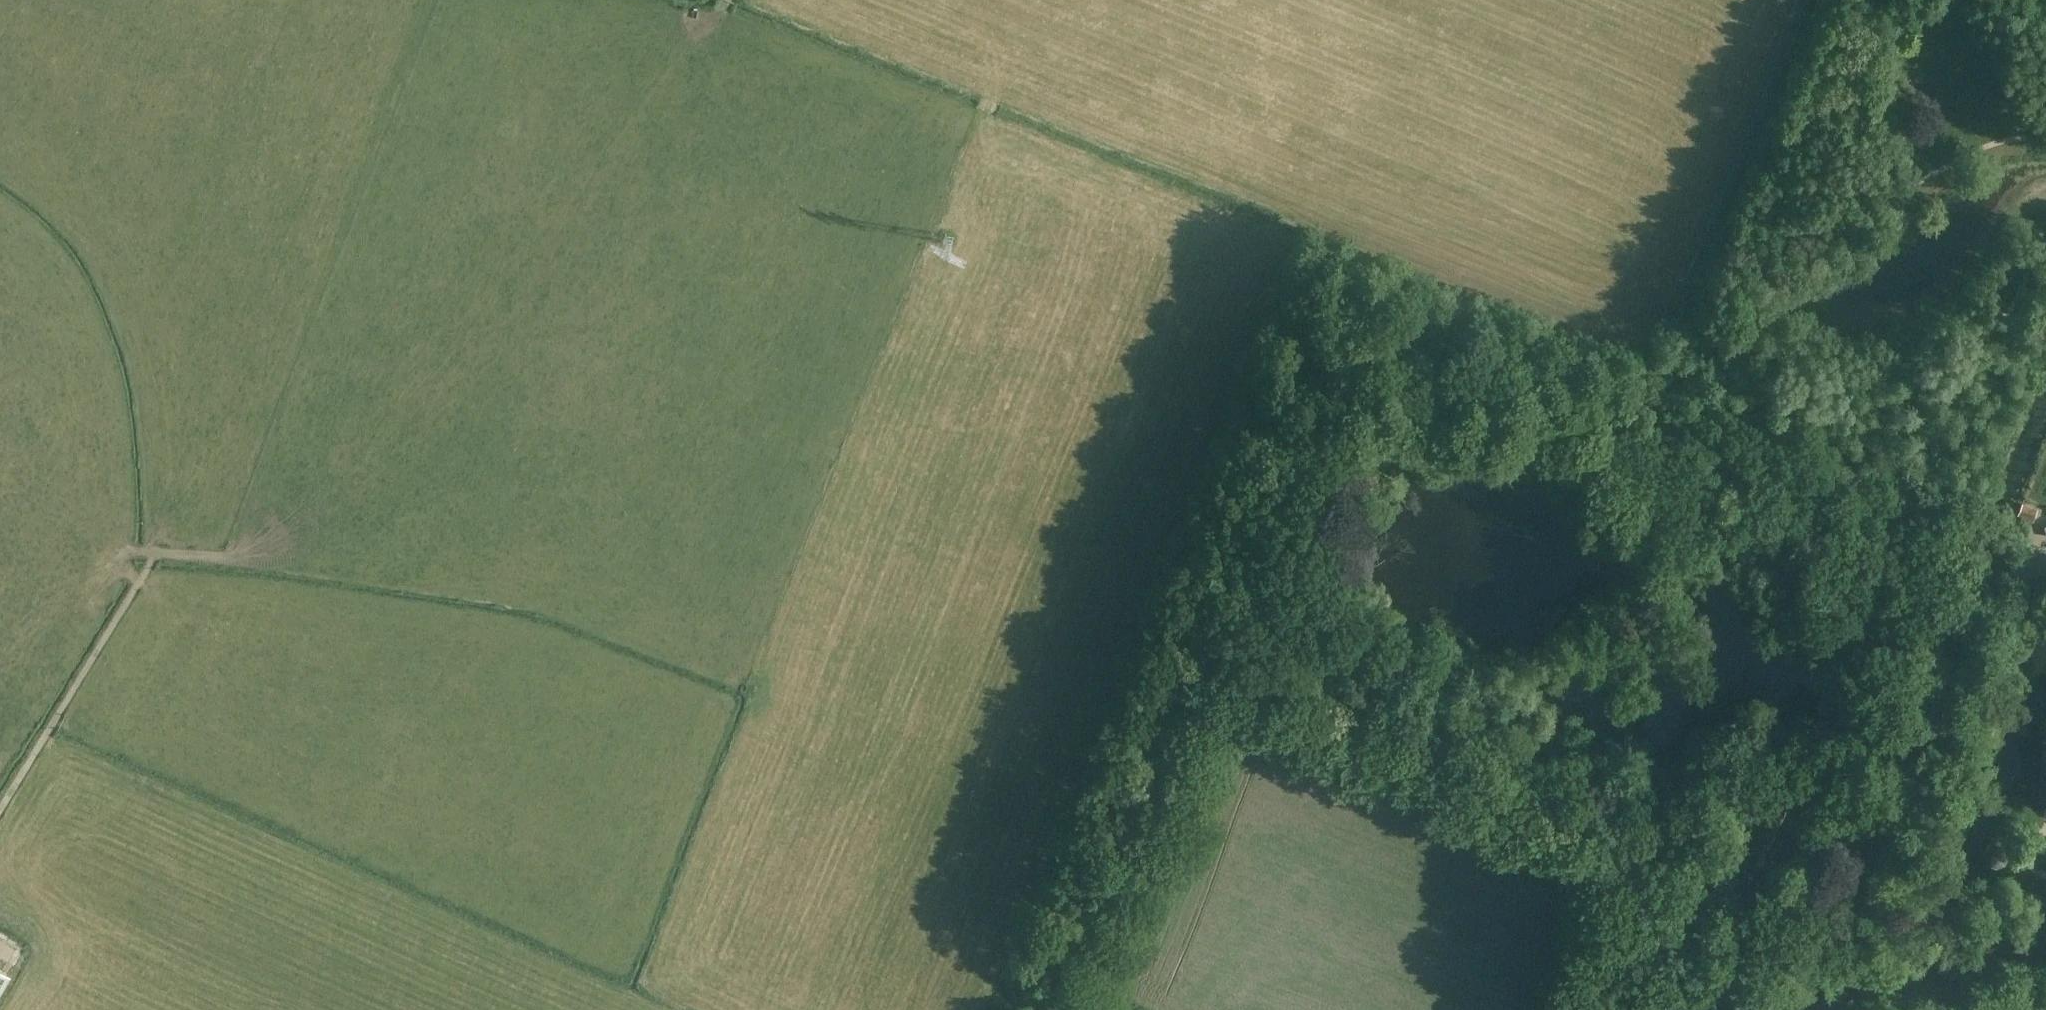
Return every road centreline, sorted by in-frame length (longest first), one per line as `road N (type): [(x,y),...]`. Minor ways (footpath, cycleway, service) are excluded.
road 1 (track): [(152,560),(0,815)]

